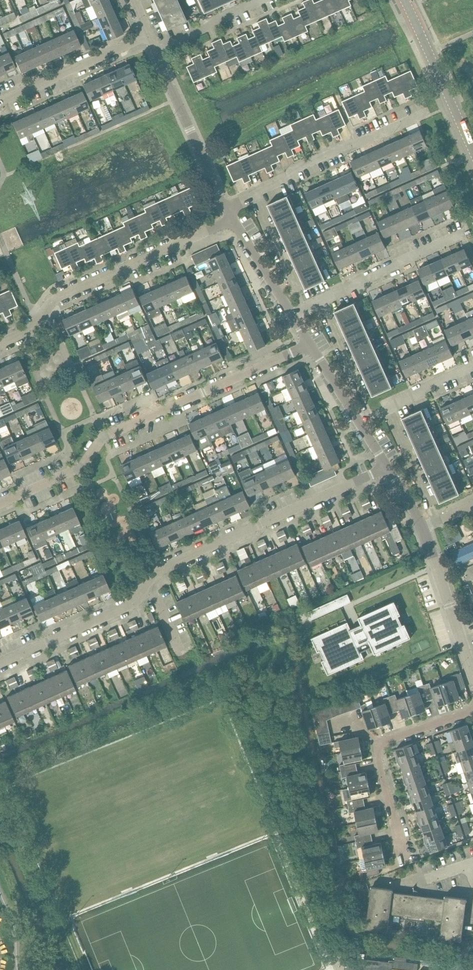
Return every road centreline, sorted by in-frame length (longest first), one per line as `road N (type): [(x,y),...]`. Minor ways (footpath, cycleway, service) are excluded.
road 1 (residential): [(386,467),(155,576),(115,613),(0,664)]
road 2 (residential): [(0,505),(74,473),(103,437),(310,345)]
road 3 (residential): [(0,344),(29,330),(61,296),(232,219)]
road 4 (residential): [(228,211),(430,113)]
road 5 (residential): [(403,863),(379,746),(472,711)]
road 6 (residential): [(290,314),(460,234)]
road 7 (residential): [(228,211),(154,47)]
road 8 (residential): [(0,106),(149,36)]
road 9 (unclassified): [(472,150),(405,0)]
road 10 (residential): [(472,677),(423,528)]
road 11 (residential): [(357,424),(472,367)]

